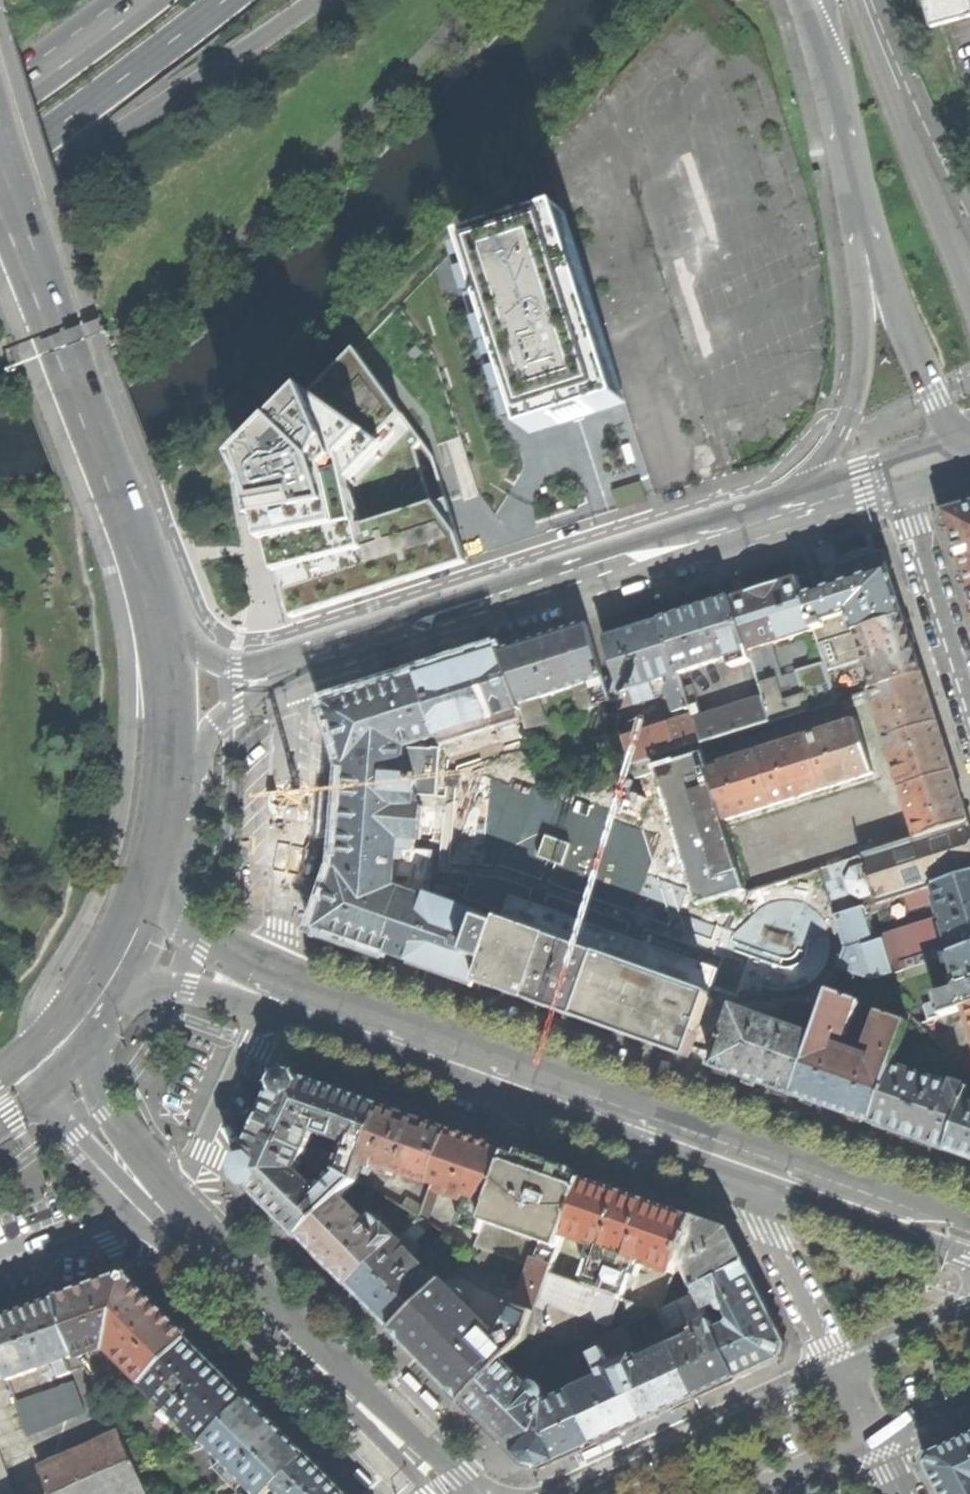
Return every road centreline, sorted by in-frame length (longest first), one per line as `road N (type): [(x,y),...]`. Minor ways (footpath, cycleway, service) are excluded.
road 1 (residential): [(777,515),(289,671)]
road 2 (primary): [(762,1165),(309,1005)]
road 3 (primary): [(158,609),(0,173)]
road 4 (trunk): [(0,202),(217,71),(317,0)]
road 5 (unclassified): [(863,219),(862,341),(847,418),(777,515)]
road 6 (residential): [(289,671),(282,928),(264,979)]
road 7 (unclassified): [(967,277),(853,0)]
road 8 (tertiary): [(838,1372),(565,1493)]
road 9 (primary): [(0,166),(227,0)]
road 10 (residential): [(969,718),(897,476)]
road 11 (unclassified): [(863,219),(931,390),(954,427),(969,437)]
road 12 (residential): [(467,1493),(463,1480),(393,1409),(292,1339)]
road 13 (residential): [(257,1001),(204,1148),(160,1210)]
road 14 (residential): [(838,1372),(764,1225),(762,1165)]
road 15 (primary): [(969,1238),(762,1165)]
road 16 (residential): [(160,1210),(94,1069),(87,1015)]
road 17 (primary): [(164,816),(171,746),(158,609)]
road 18 (residential): [(292,1339),(372,1451),(418,1493)]
road 19 (unclassified): [(164,816),(215,726),(289,671)]
road 20 (unclassified): [(823,33),(863,219)]
road 21 (residential): [(38,1066),(70,1121),(160,1210)]
road 22 (residential): [(160,1210),(292,1339)]
road 23 (trunk): [(140,8),(0,110)]
road 24 (residential): [(160,1210),(0,1272)]
road 25 (primary): [(264,979),(173,905),(153,865)]
road 26 (primary): [(105,994),(148,982),(257,1001)]
road 27 (unclassified): [(289,671),(226,664),(197,648),(158,609)]
road 28 (tertiary): [(969,1309),(838,1372)]
road 29 (primary): [(105,994),(153,865)]
road 30 (residential): [(897,476),(777,515)]
road 31 (tertiary): [(765,1493),(876,1443)]

